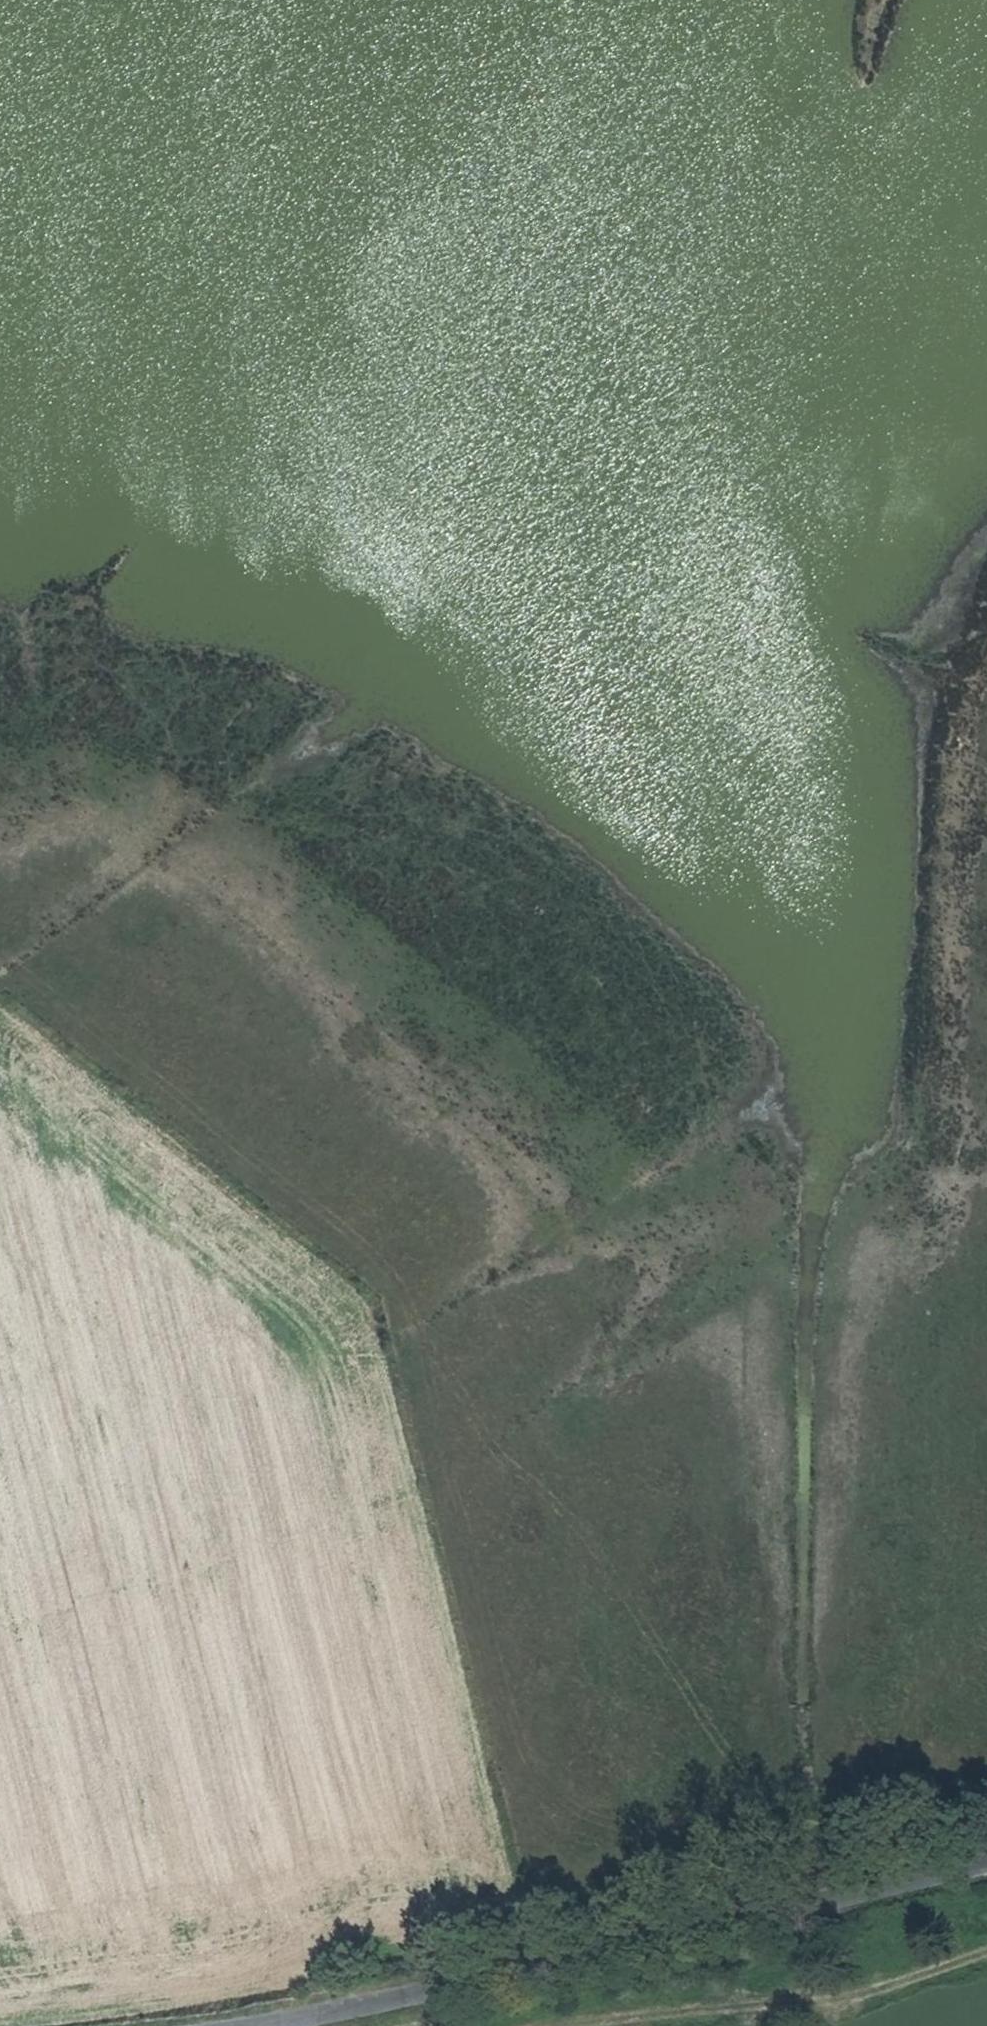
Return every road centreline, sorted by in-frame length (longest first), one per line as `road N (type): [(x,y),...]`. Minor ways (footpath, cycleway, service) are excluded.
road 1 (unclassified): [(283,2025),(986,1888)]

